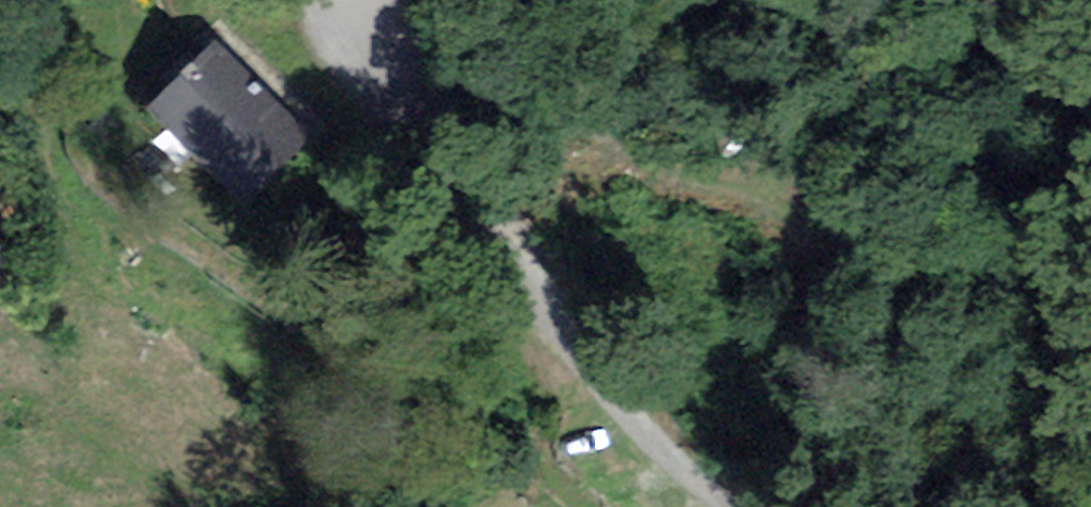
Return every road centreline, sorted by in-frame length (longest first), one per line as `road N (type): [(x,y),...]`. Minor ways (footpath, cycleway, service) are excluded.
road 1 (unclassified): [(377,16),(421,118),(527,271),(547,319),(731,506)]
road 2 (track): [(377,16),(608,141),(782,216)]

